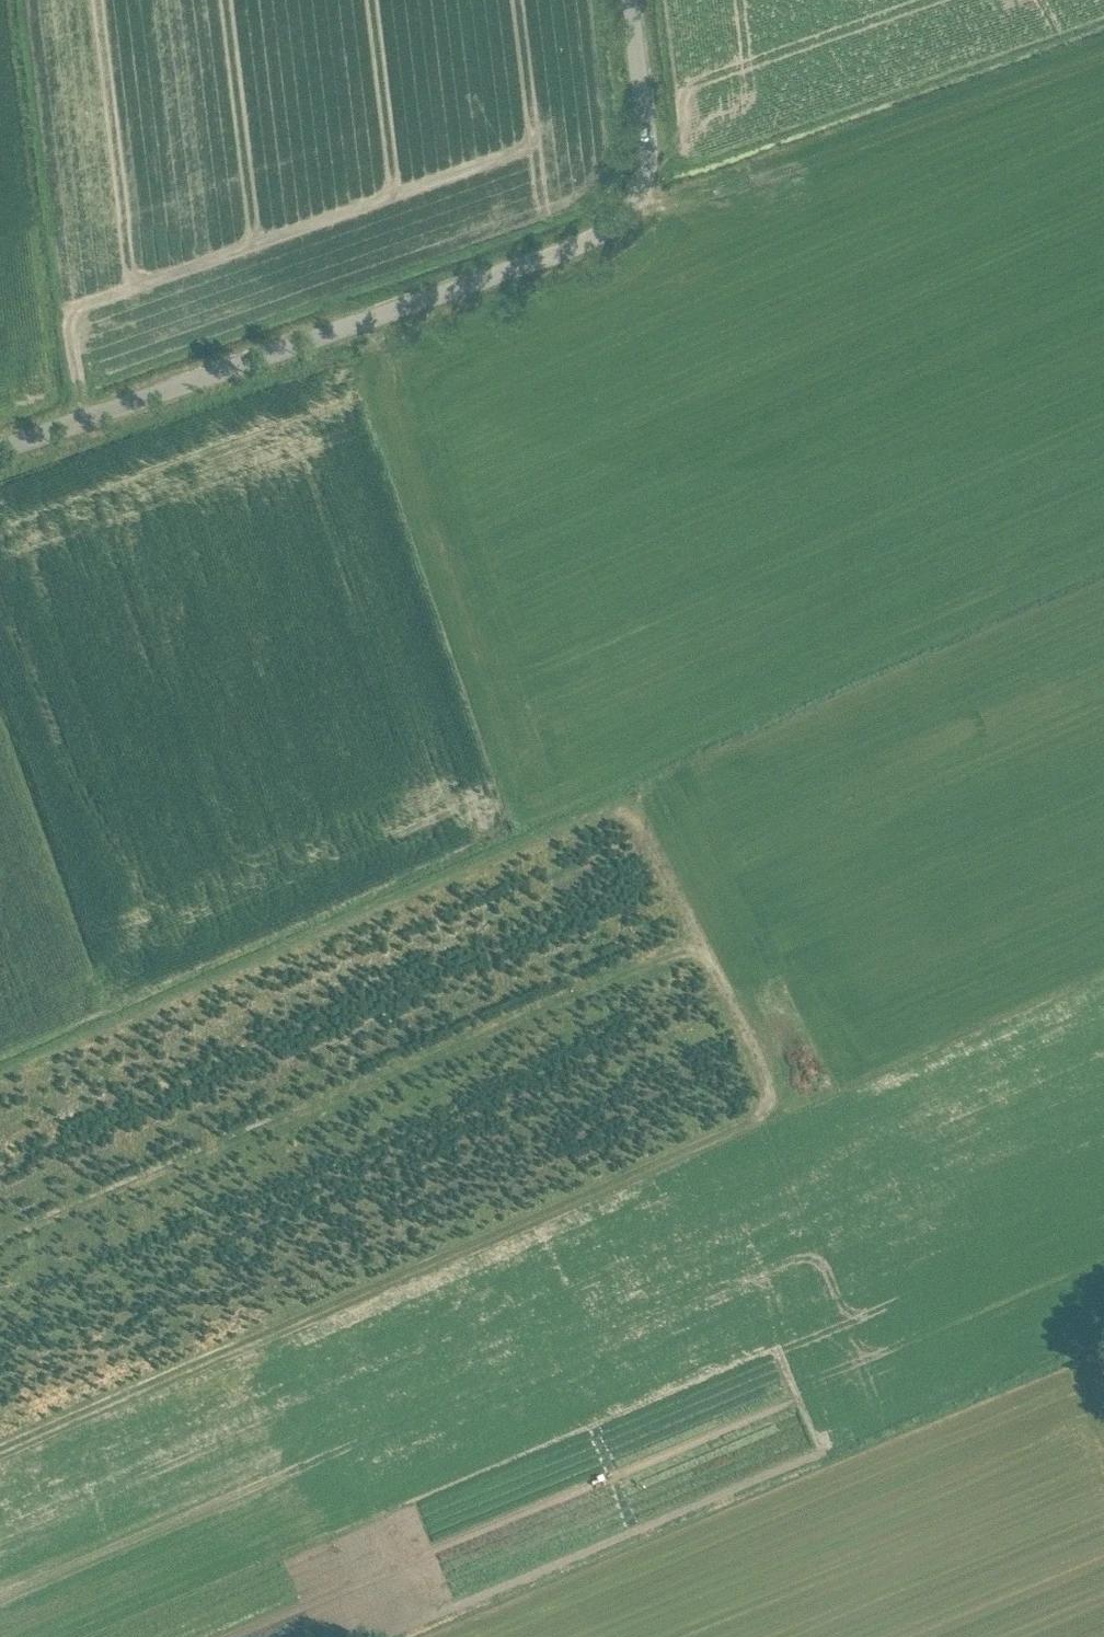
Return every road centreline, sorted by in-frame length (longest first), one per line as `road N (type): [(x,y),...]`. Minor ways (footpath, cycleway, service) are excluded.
road 1 (unclassified): [(0,449),(561,253),(611,228),(636,199),(648,156),(632,0)]

